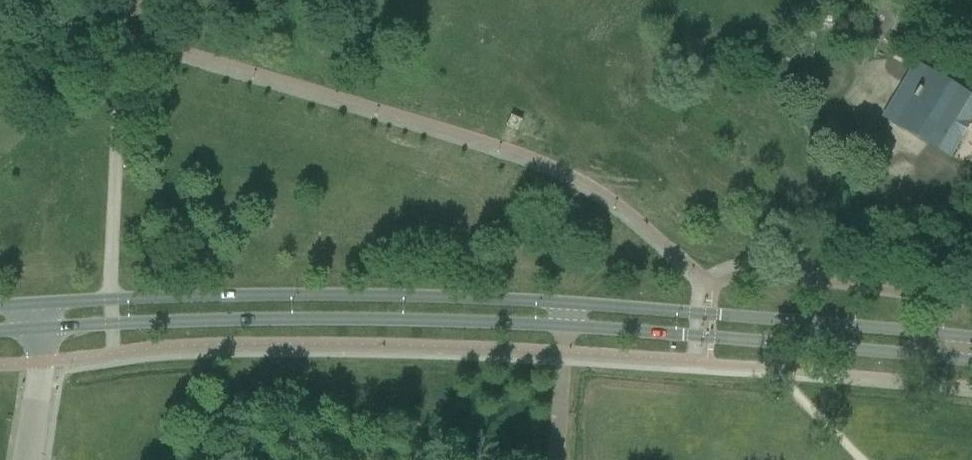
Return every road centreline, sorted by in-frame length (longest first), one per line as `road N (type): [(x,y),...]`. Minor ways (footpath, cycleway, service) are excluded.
road 1 (secondary): [(971,338),(447,298),(38,304)]
road 2 (secondary): [(39,328),(443,321),(971,361)]
road 3 (unclassified): [(23,459),(39,328)]

